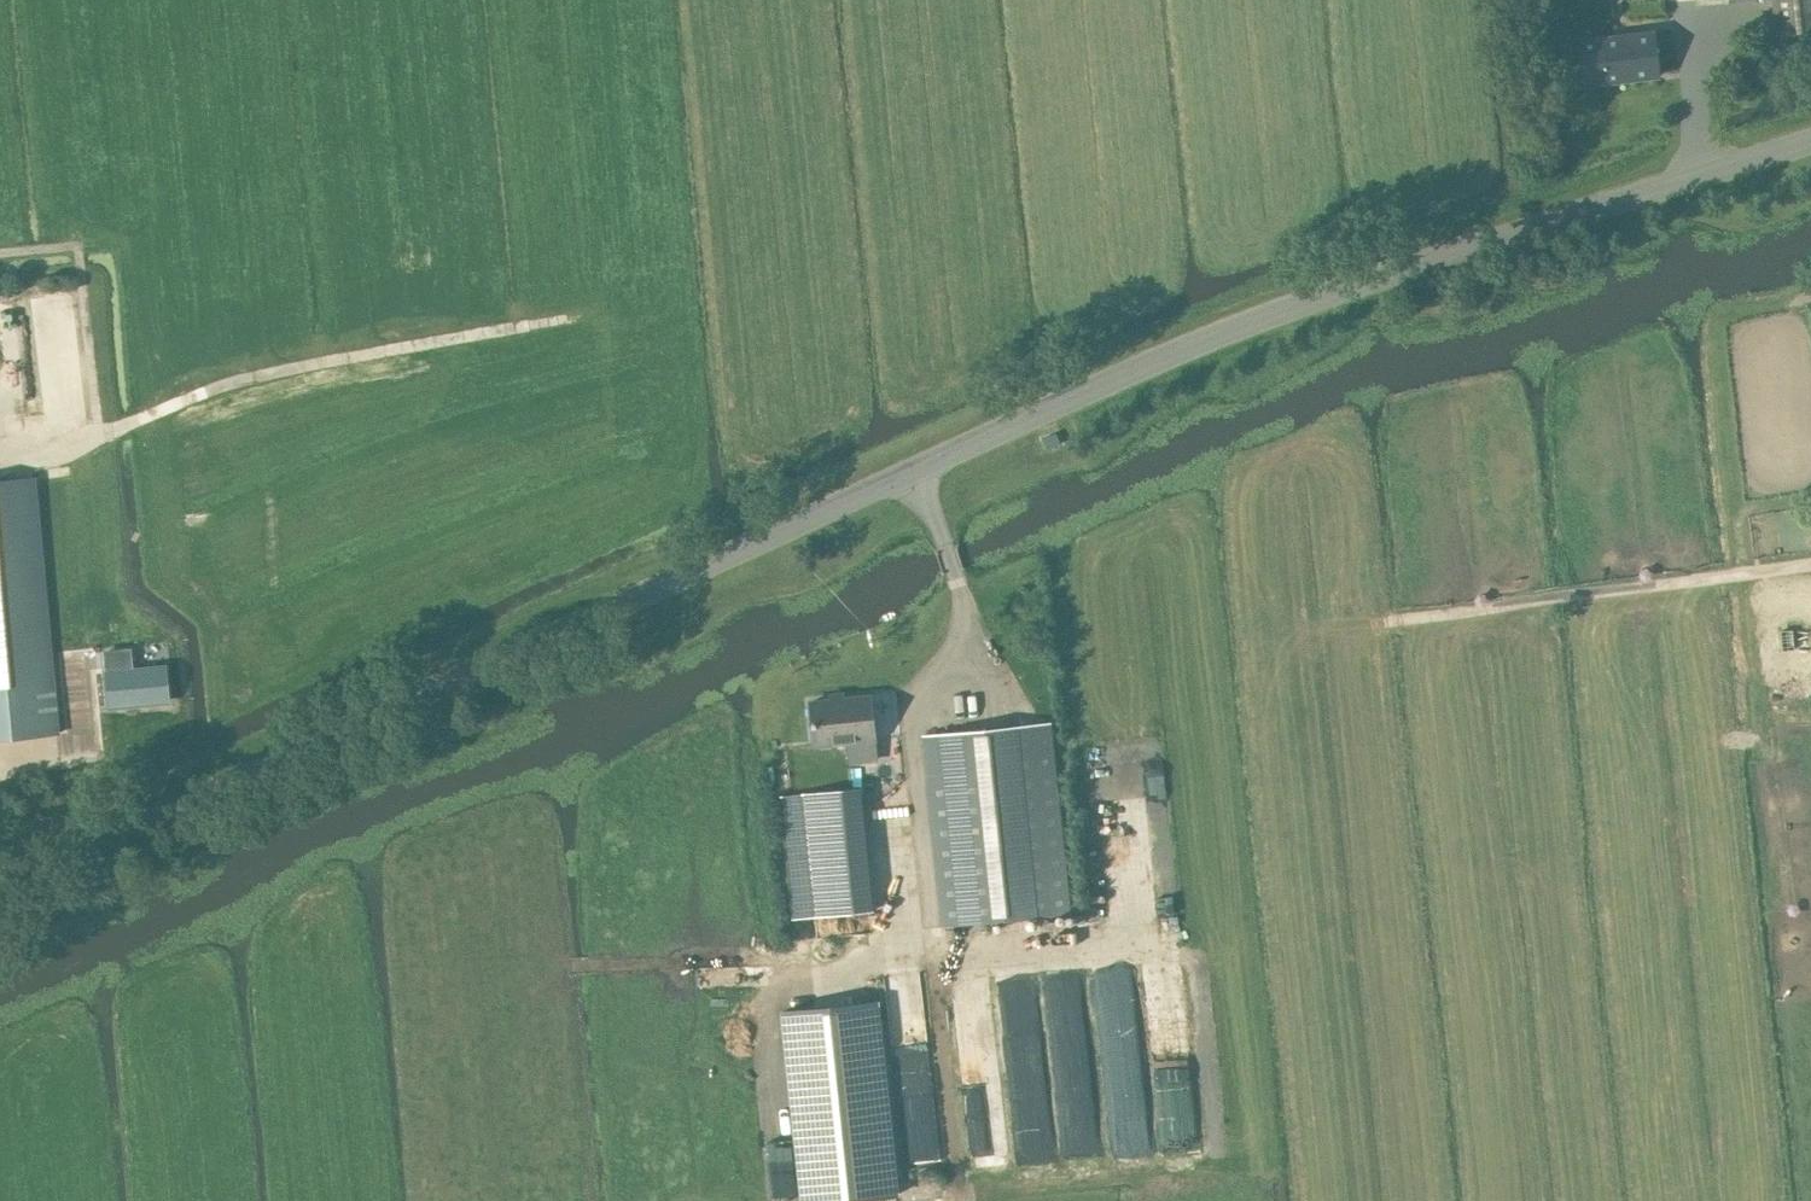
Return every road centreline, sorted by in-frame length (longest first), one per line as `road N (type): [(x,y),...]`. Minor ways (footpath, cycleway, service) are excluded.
road 1 (unclassified): [(0,873),(1237,326),(1810,134)]
road 2 (track): [(963,1200),(936,944)]

